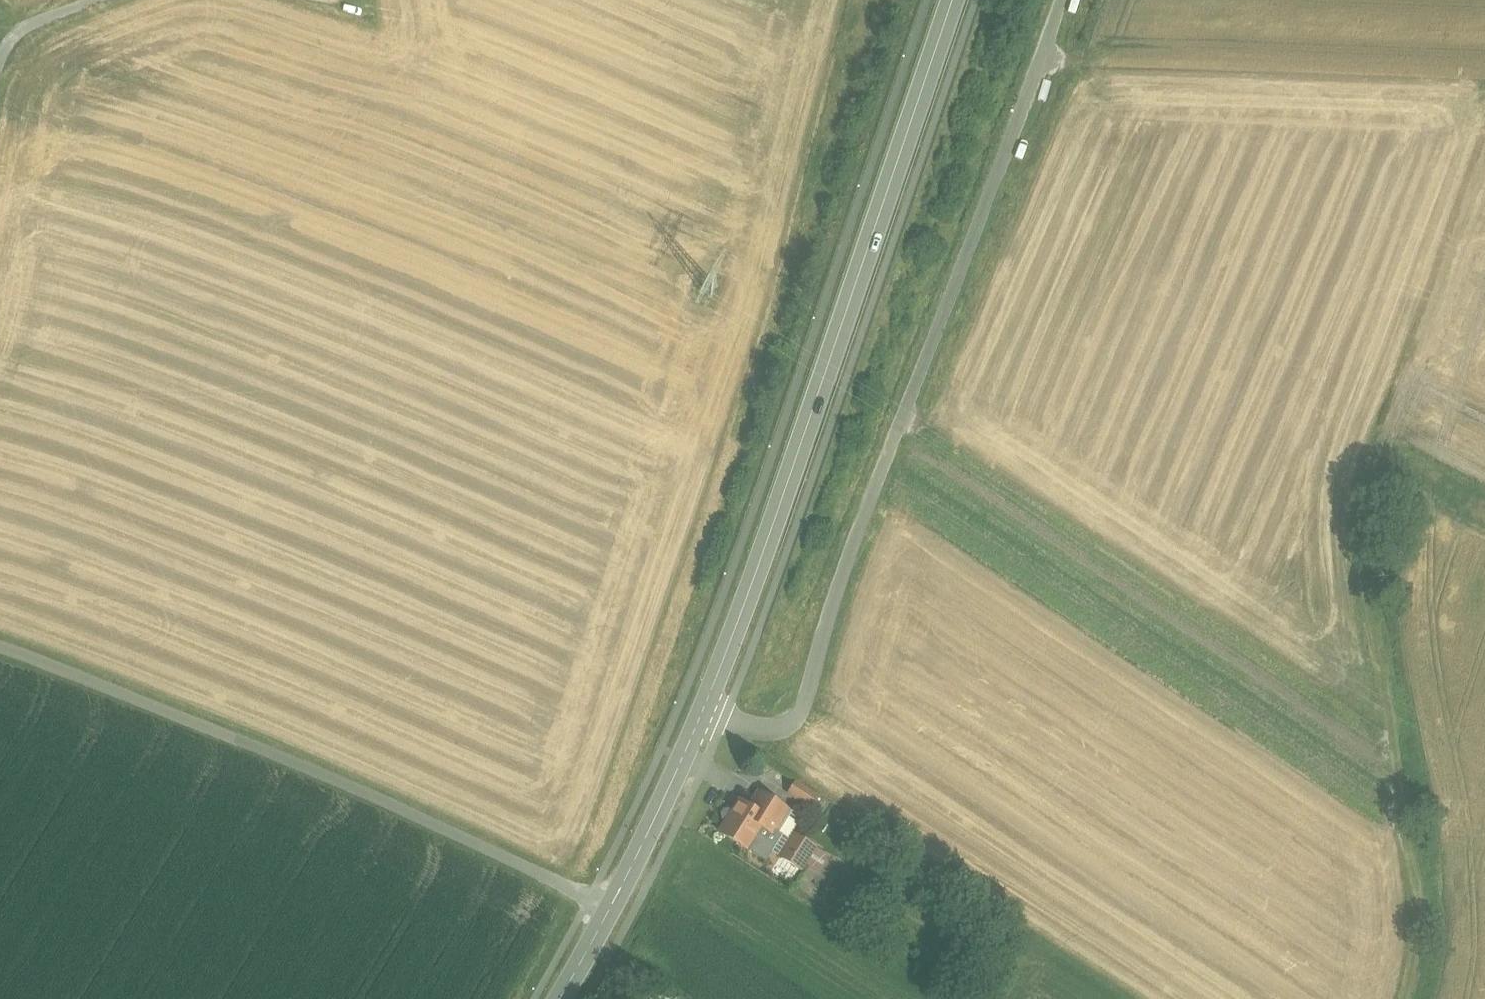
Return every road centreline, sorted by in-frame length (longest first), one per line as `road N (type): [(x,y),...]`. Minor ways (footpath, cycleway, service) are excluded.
road 1 (tertiary): [(953,0),(704,711),(612,905)]
road 2 (unclassified): [(0,646),(305,767),(612,905)]

